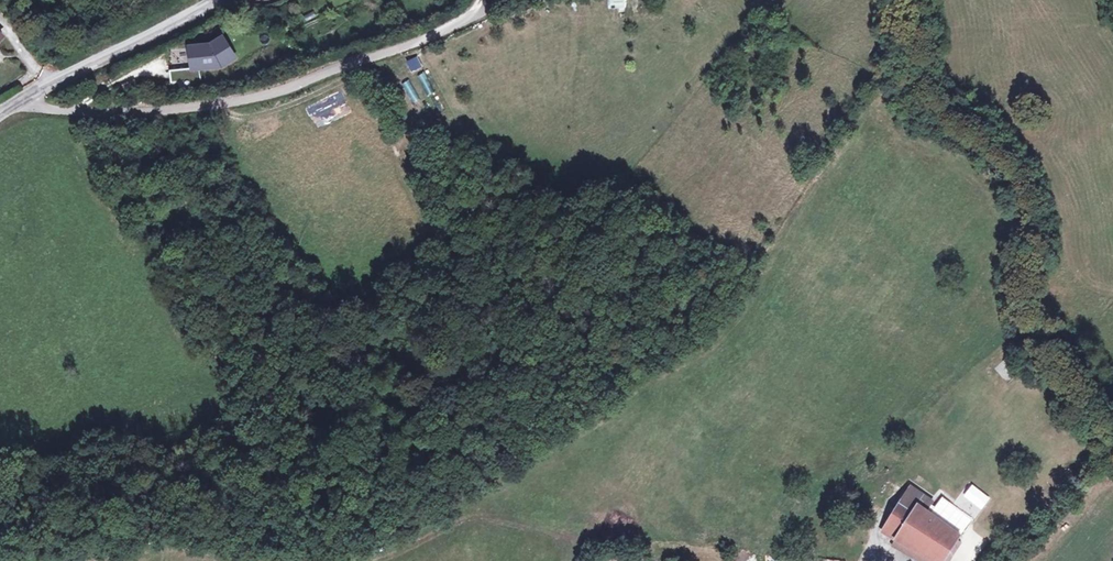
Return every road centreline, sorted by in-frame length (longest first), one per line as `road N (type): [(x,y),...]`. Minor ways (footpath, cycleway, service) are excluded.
road 1 (tertiary): [(0,114),(213,0)]

